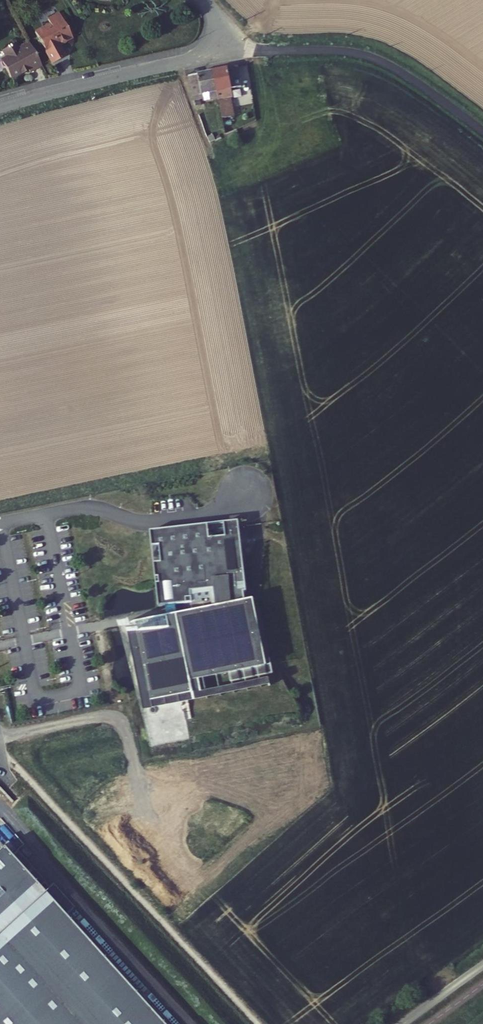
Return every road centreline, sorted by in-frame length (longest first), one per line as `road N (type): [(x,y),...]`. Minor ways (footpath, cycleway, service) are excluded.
road 1 (unclassified): [(482,131),(369,56),(215,45)]
road 2 (residential): [(0,106),(192,60),(215,45)]

